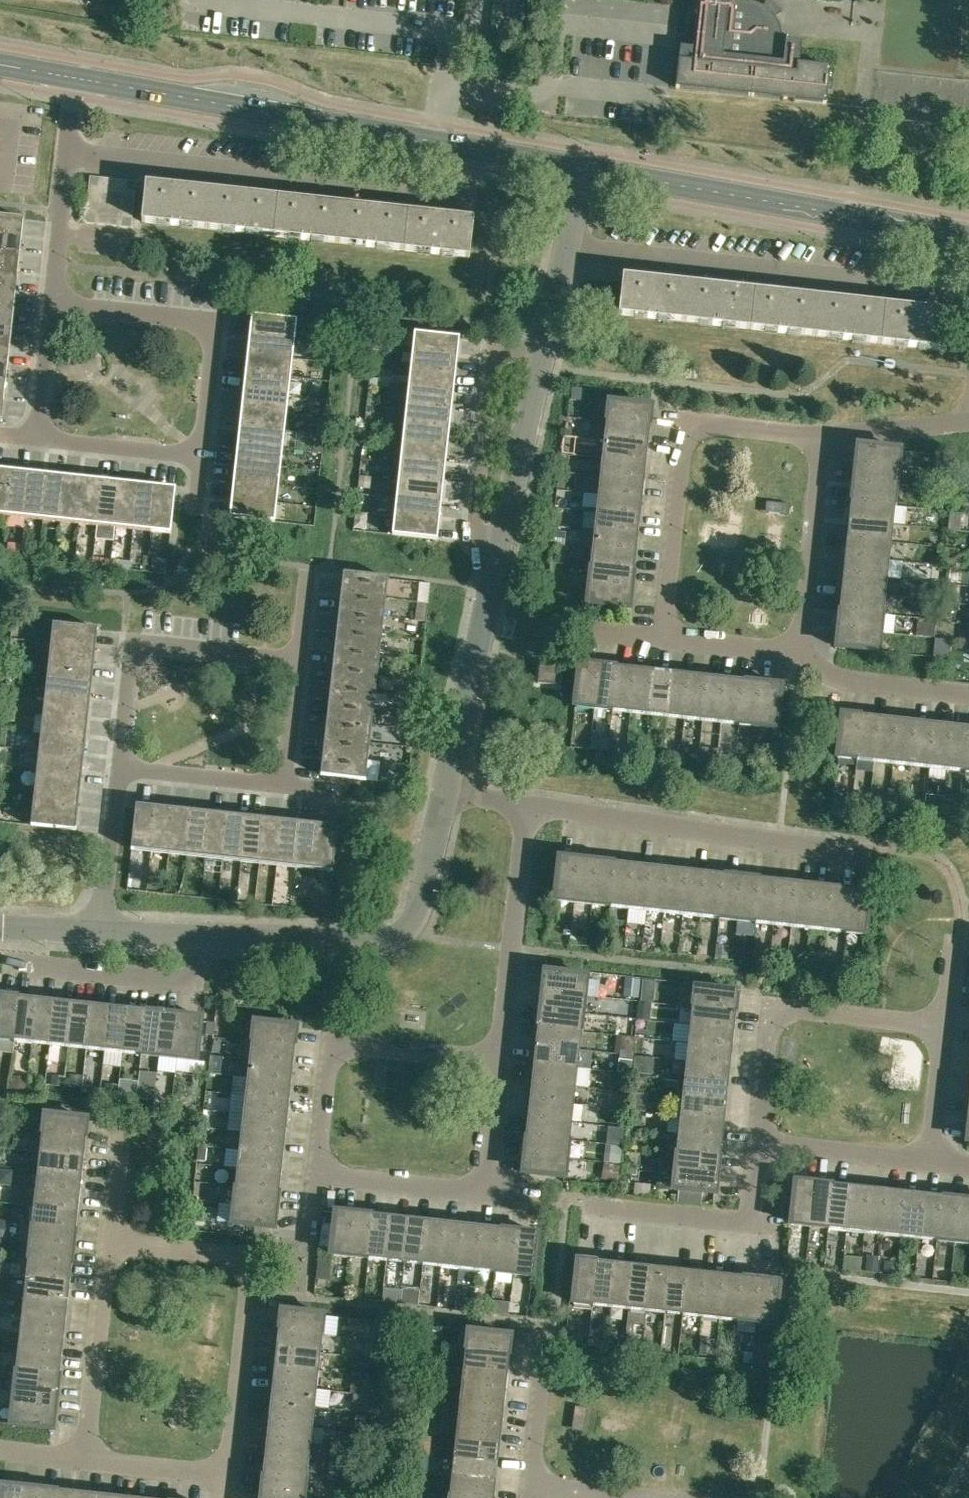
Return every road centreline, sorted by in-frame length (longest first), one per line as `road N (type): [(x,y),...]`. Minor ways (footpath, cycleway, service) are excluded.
road 1 (tertiary): [(585,167),(76,78)]
road 2 (residential): [(108,1245),(251,1260),(227,1477),(84,1461)]
road 3 (residential): [(471,201),(68,152)]
road 4 (residential): [(968,297),(566,248)]
road 5 (tertiary): [(968,237),(585,167)]
road 6 (residential): [(661,643),(685,426),(827,442)]
road 7 (residential): [(198,935),(359,940),(396,934),(420,902),(446,792)]
road 8 (residential): [(863,852),(530,809)]
road 9 (residential): [(757,1145),(772,1010),(946,1030)]
road 10 (residential): [(202,462),(216,324),(51,307)]
road 11 (residential): [(317,1178),(331,1048),(501,1067)]
road 12 (residential): [(118,772),(132,644),(294,662)]
road 13 (residential): [(542,359),(493,353),(473,542),(501,548)]
road 14 (residential): [(501,1067),(530,809)]
road 15 (residential): [(446,792),(501,548)]
road 16 (residential): [(9,963),(192,979),(198,935)]
road 17 (residential): [(84,1461),(108,1245)]
road 18 (residential): [(803,658),(827,442)]
road 19 (residential): [(501,548),(542,359)]
road 20 (residential): [(930,1165),(757,1145)]
road 21 (residential): [(968,696),(841,681),(803,658)]
road 22 (residential): [(486,1196),(317,1178)]
road 23 (residential): [(202,462),(36,444)]
road 24 (residential): [(280,790),(118,772)]
road 25 (residential): [(101,930),(118,772)]
road 26 (residential): [(51,307),(68,152)]
road 27 (residential): [(595,1206),(748,1223)]
road 28 (residential): [(530,1489),(548,1344)]
road 29 (residential): [(661,643),(803,658)]
road 30 (residential): [(827,442),(968,424)]
road 31 (residential): [(36,444),(51,307)]
road 32 (residential): [(930,1165),(946,1030)]
road 33 (residential): [(486,1196),(501,1067)]
road 34 (residential): [(280,790),(294,662)]
road 35 (residential): [(108,1245),(121,1124)]

